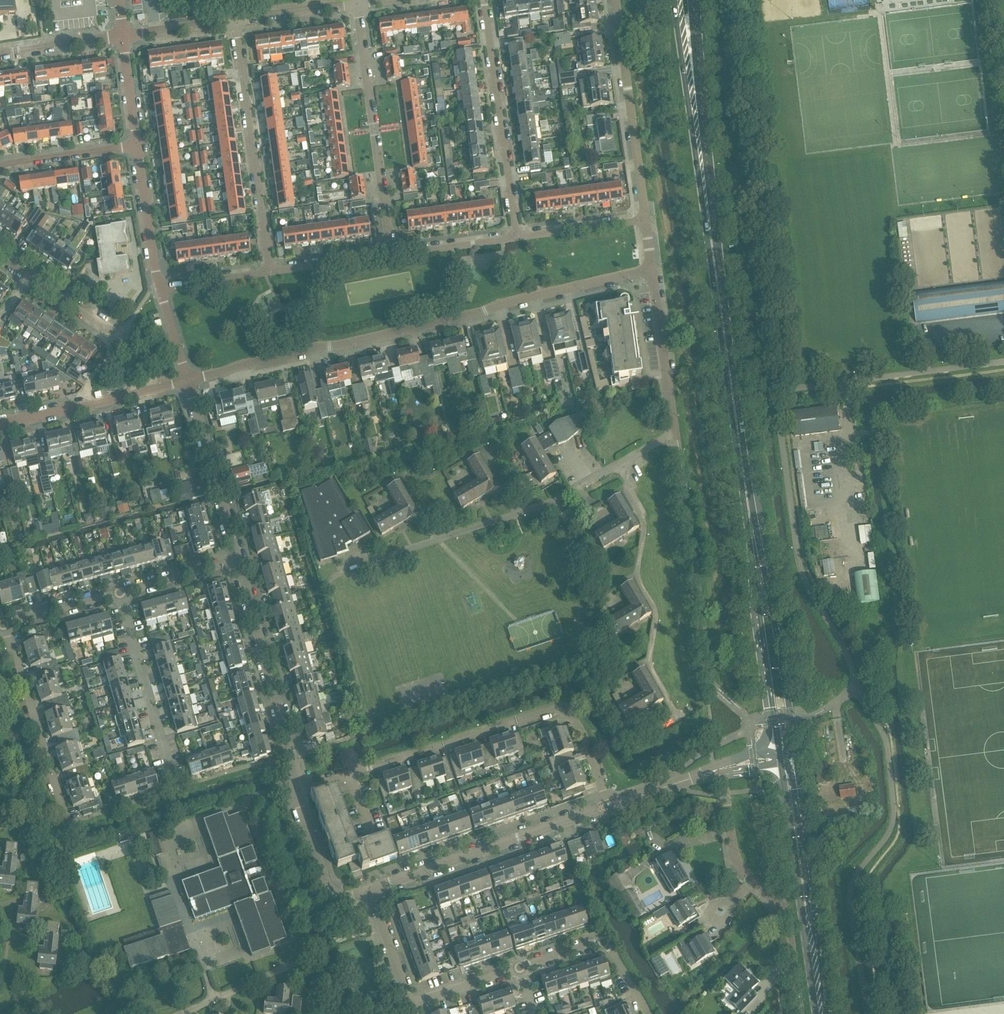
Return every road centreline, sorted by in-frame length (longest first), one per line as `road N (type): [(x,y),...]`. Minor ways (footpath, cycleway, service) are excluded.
road 1 (secondary): [(796,752),(731,356),(695,0)]
road 2 (secondary): [(676,0),(775,749)]
road 3 (residential): [(187,381),(651,269)]
road 4 (residential): [(296,795),(553,709),(573,718),(606,807)]
road 5 (residential): [(392,255),(356,4)]
road 6 (residential): [(270,271),(235,22)]
road 7 (residential): [(370,891),(606,807)]
road 8 (residential): [(517,238),(483,0)]
road 9 (residential): [(296,795),(237,562)]
road 10 (residential): [(798,974),(783,911),(734,853),(719,769)]
road 11 (residential): [(645,220),(613,0)]
road 12 (residential): [(66,825),(6,627)]
road 13 (residential): [(175,784),(118,595)]
road 14 (residential): [(0,424),(187,381)]
road 15 (residential): [(237,562),(187,381)]
road 16 (secondary): [(811,938),(796,752)]
road 17 (residential): [(675,450),(651,269)]
road 18 (secondary): [(778,767),(800,911),(811,938)]
road 19 (residential): [(647,1013),(603,944),(519,968)]
road 20 (unclassified): [(841,384),(1003,364)]
road 21 (residential): [(370,891),(346,898),(328,891),(296,795)]
road 22 (residential): [(120,335),(0,255)]
road 23 (residential): [(159,287),(140,145)]
road 24 (residential): [(0,165),(140,145)]
road 25 (residential): [(517,238),(645,220)]
road 26 (residential): [(0,55),(126,38)]
road 27 (residential): [(392,255),(517,238)]
road 28 (residential): [(118,595),(237,562)]
road 29 (residential): [(270,271),(392,255)]
road 30 (residential): [(235,22),(356,4)]
road 31 (residential): [(410,1005),(370,891)]

